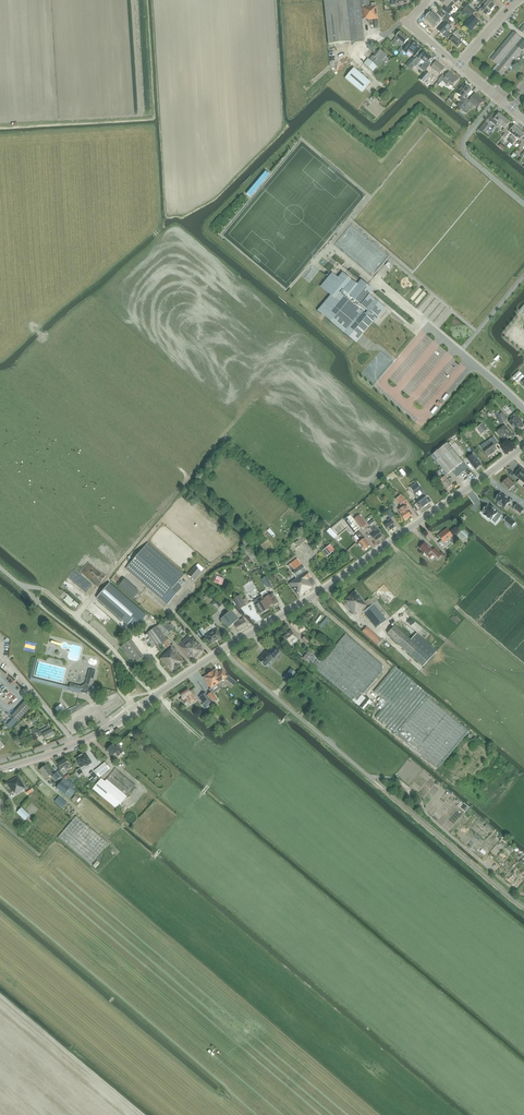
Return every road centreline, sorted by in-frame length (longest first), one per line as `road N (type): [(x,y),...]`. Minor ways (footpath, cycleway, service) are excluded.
road 1 (tertiary): [(224,649),(358,568),(523,447)]
road 2 (track): [(203,739),(41,588)]
road 3 (track): [(371,778),(407,787),(432,820),(523,894)]
road 4 (unclassified): [(224,649),(371,778)]
road 5 (tertiary): [(134,710),(73,745),(0,769)]
road 6 (residential): [(429,326),(523,409)]

